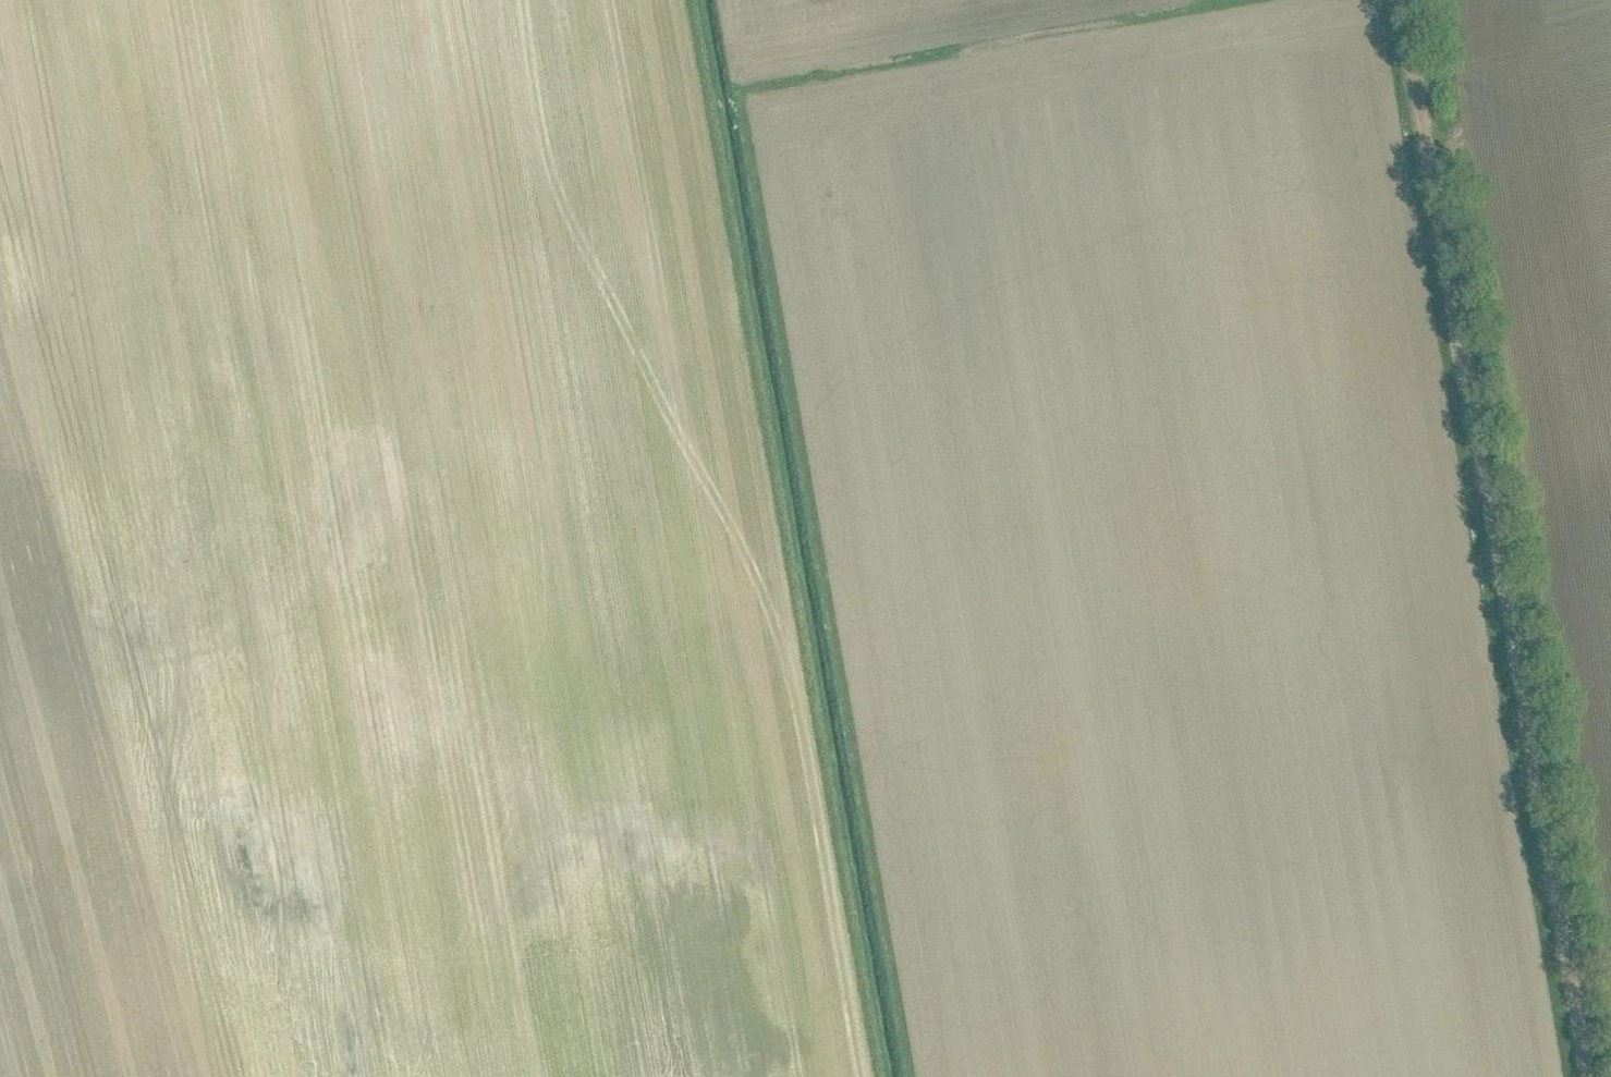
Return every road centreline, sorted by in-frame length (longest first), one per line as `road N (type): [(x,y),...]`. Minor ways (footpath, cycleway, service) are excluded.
road 1 (track): [(1400,0),(1586,1076)]

